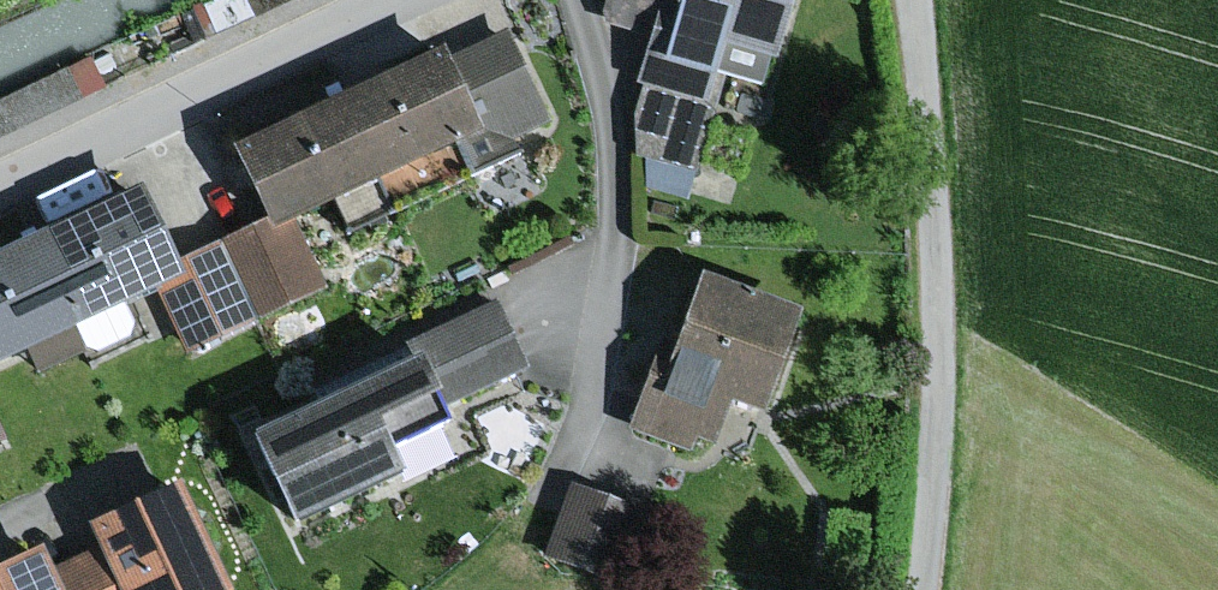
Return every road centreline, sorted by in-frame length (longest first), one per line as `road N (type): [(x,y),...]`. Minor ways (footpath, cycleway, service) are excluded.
road 1 (unclassified): [(926,589),(942,364),(916,0)]
road 2 (residential): [(381,0),(0,180)]

